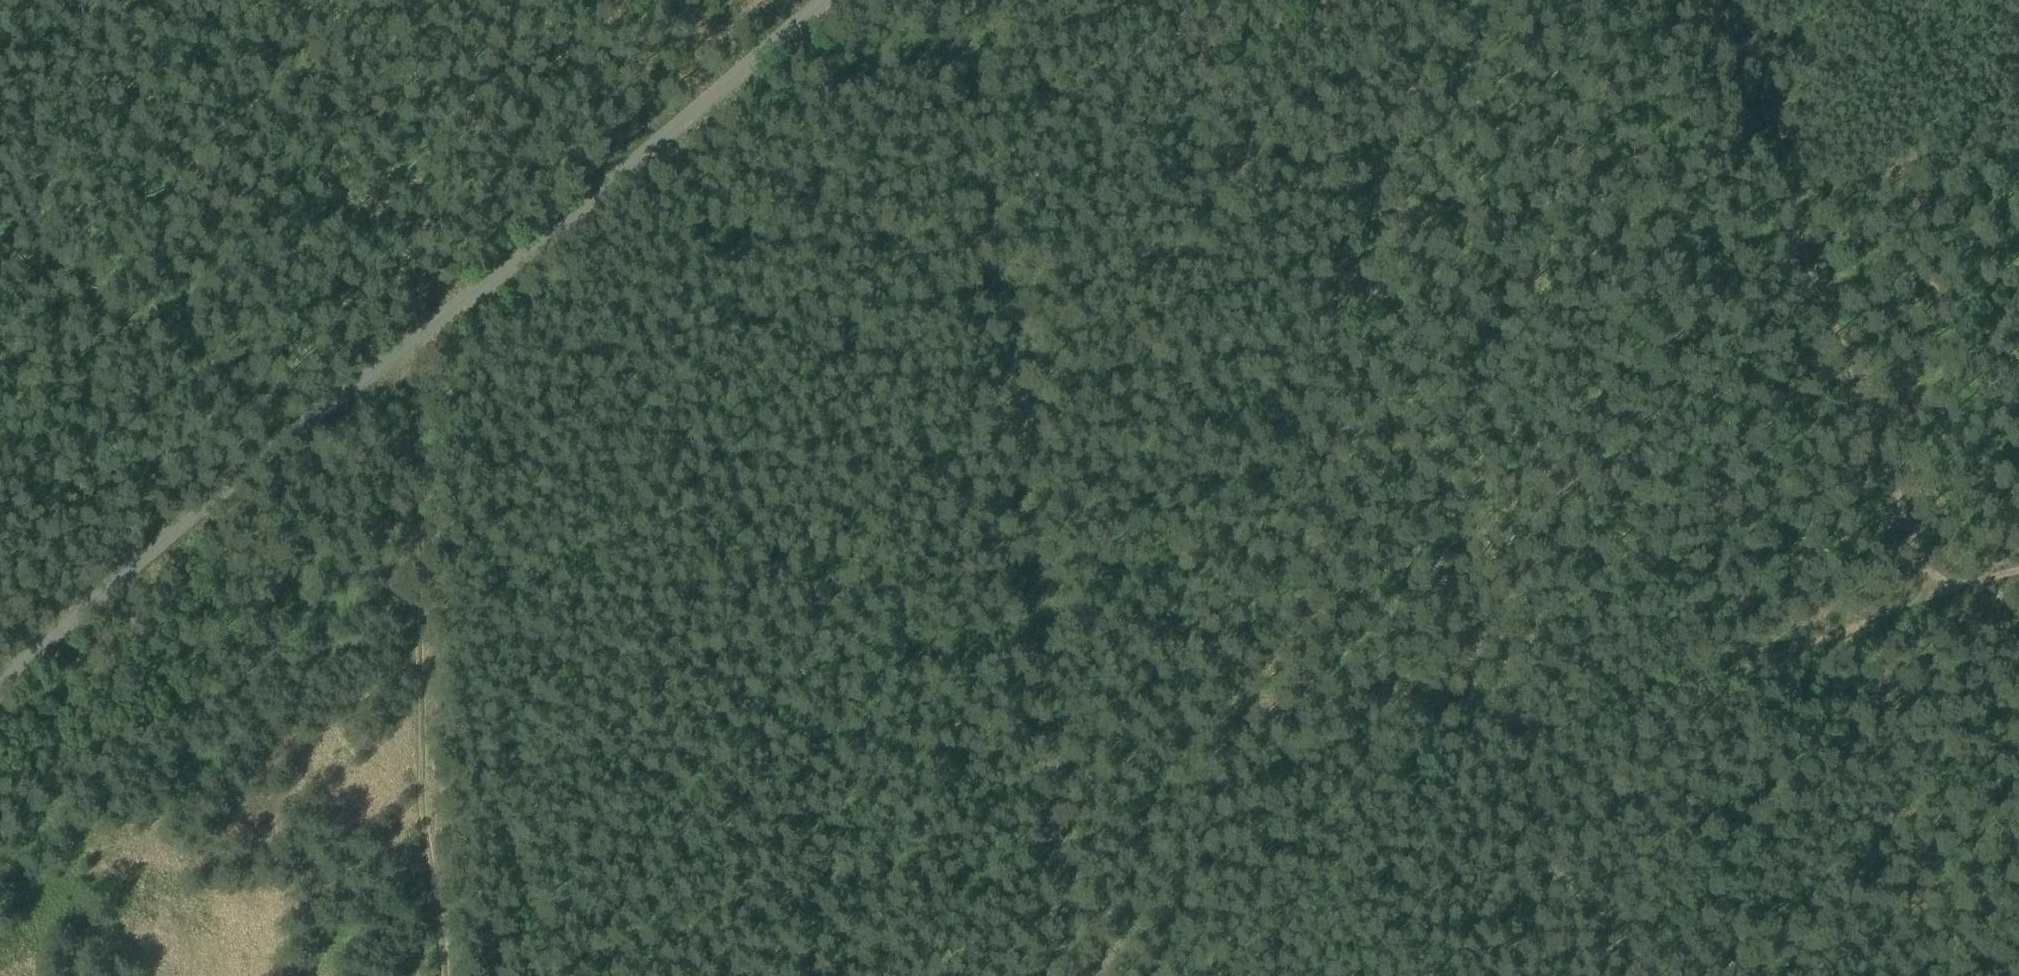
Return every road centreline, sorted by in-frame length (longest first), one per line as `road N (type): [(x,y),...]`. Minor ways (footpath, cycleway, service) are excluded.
road 1 (unclassified): [(0,685),(823,0)]
road 2 (track): [(1652,0),(1720,88),(1927,607)]

